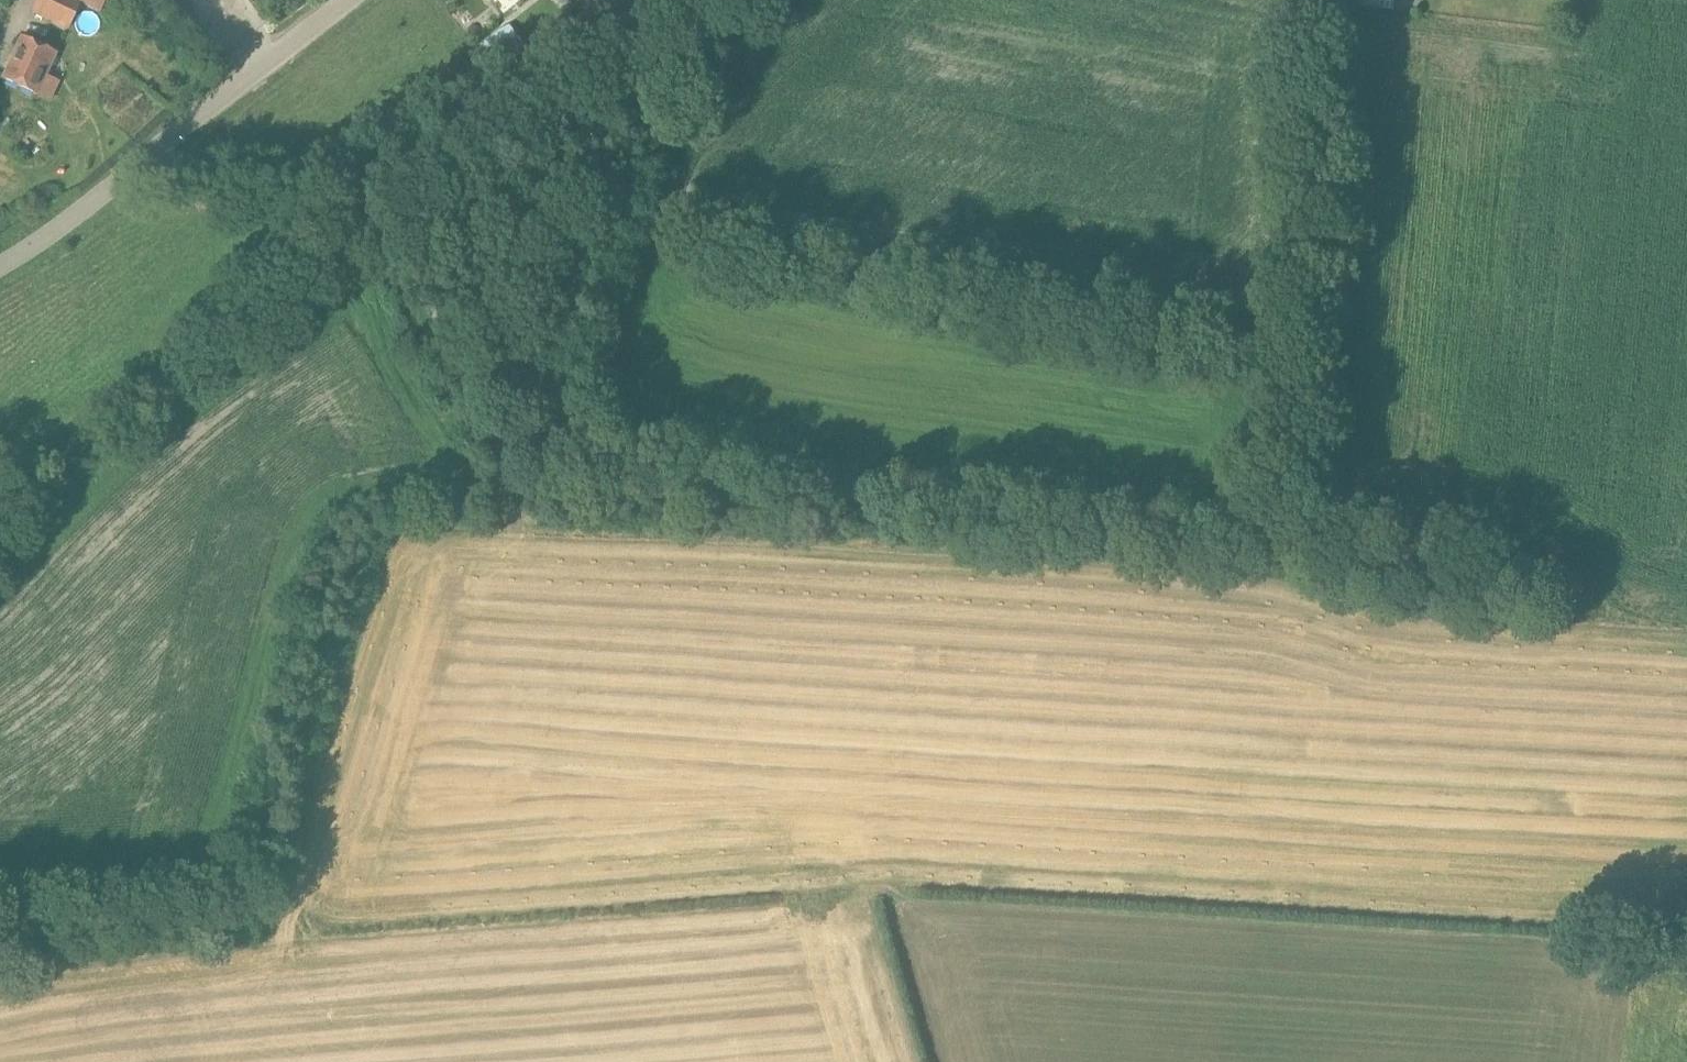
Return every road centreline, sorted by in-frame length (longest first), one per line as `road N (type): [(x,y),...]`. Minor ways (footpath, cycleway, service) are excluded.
road 1 (track): [(122,176),(319,187),(370,201),(519,487)]
road 2 (unclassified): [(0,267),(346,0)]

